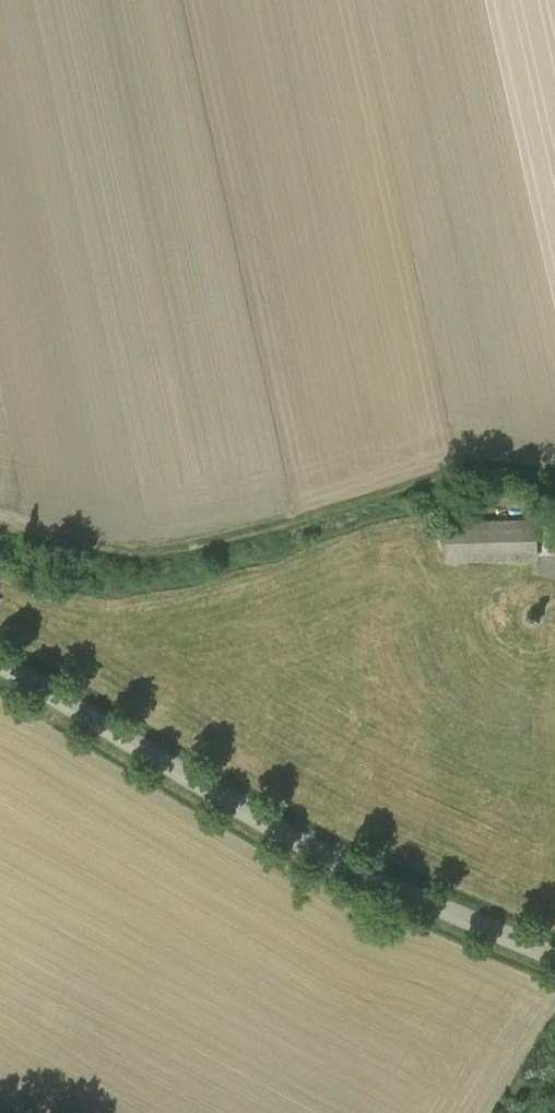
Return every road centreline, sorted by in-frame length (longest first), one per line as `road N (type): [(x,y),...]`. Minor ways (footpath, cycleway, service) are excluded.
road 1 (residential): [(554,959),(262,820),(0,664)]

